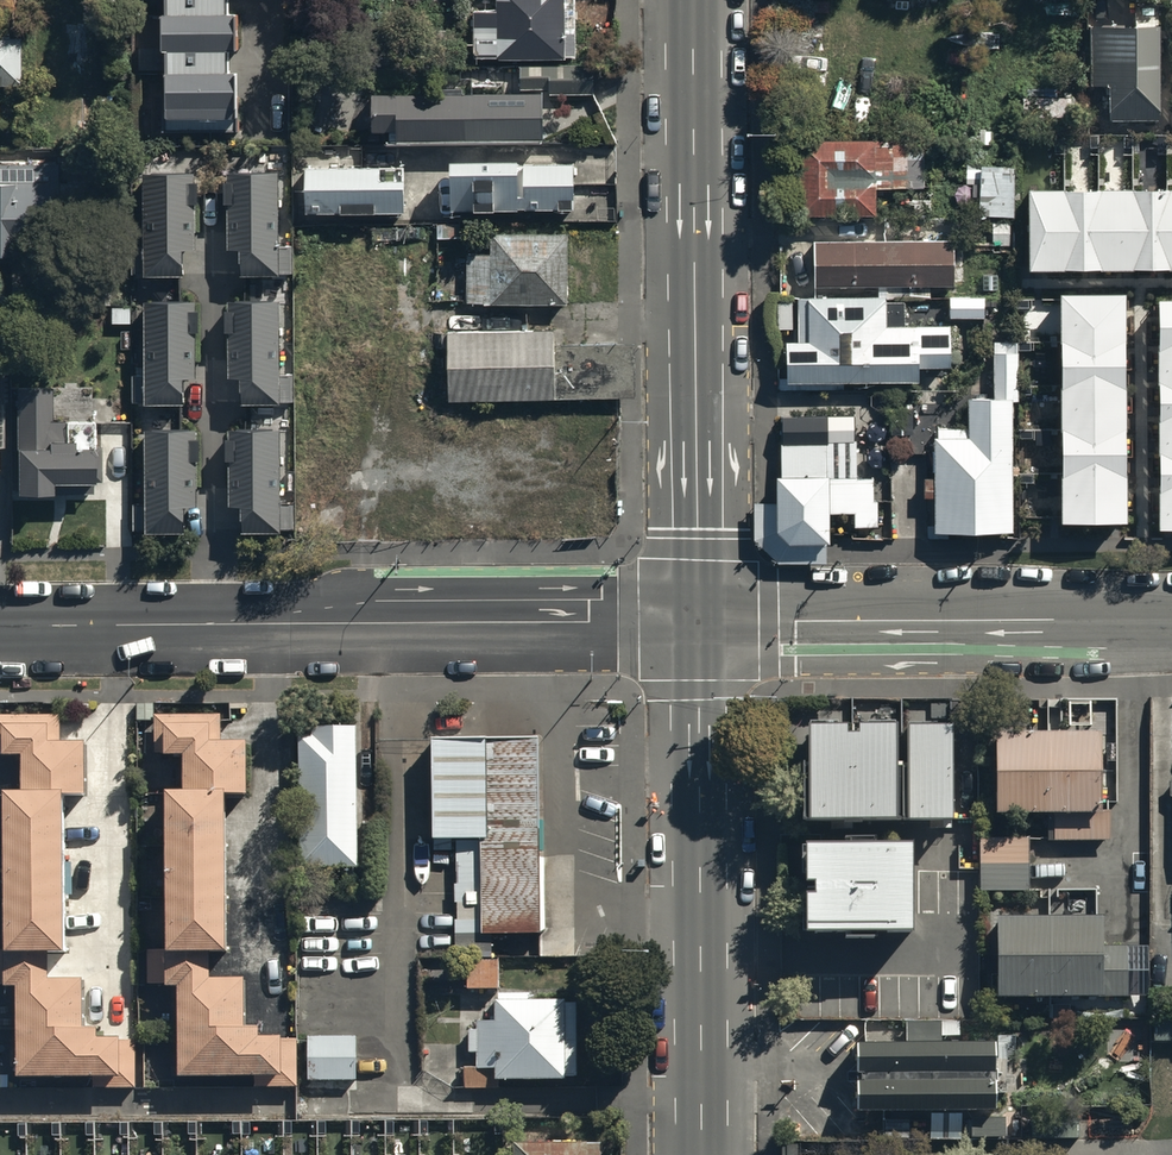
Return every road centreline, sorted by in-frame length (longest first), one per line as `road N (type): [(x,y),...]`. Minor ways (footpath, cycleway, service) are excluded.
road 1 (tertiary): [(0,626),(700,620)]
road 2 (secondary): [(695,0),(700,620)]
road 3 (secondary): [(700,620),(704,1154)]
road 4 (tertiary): [(700,620),(1171,619)]

